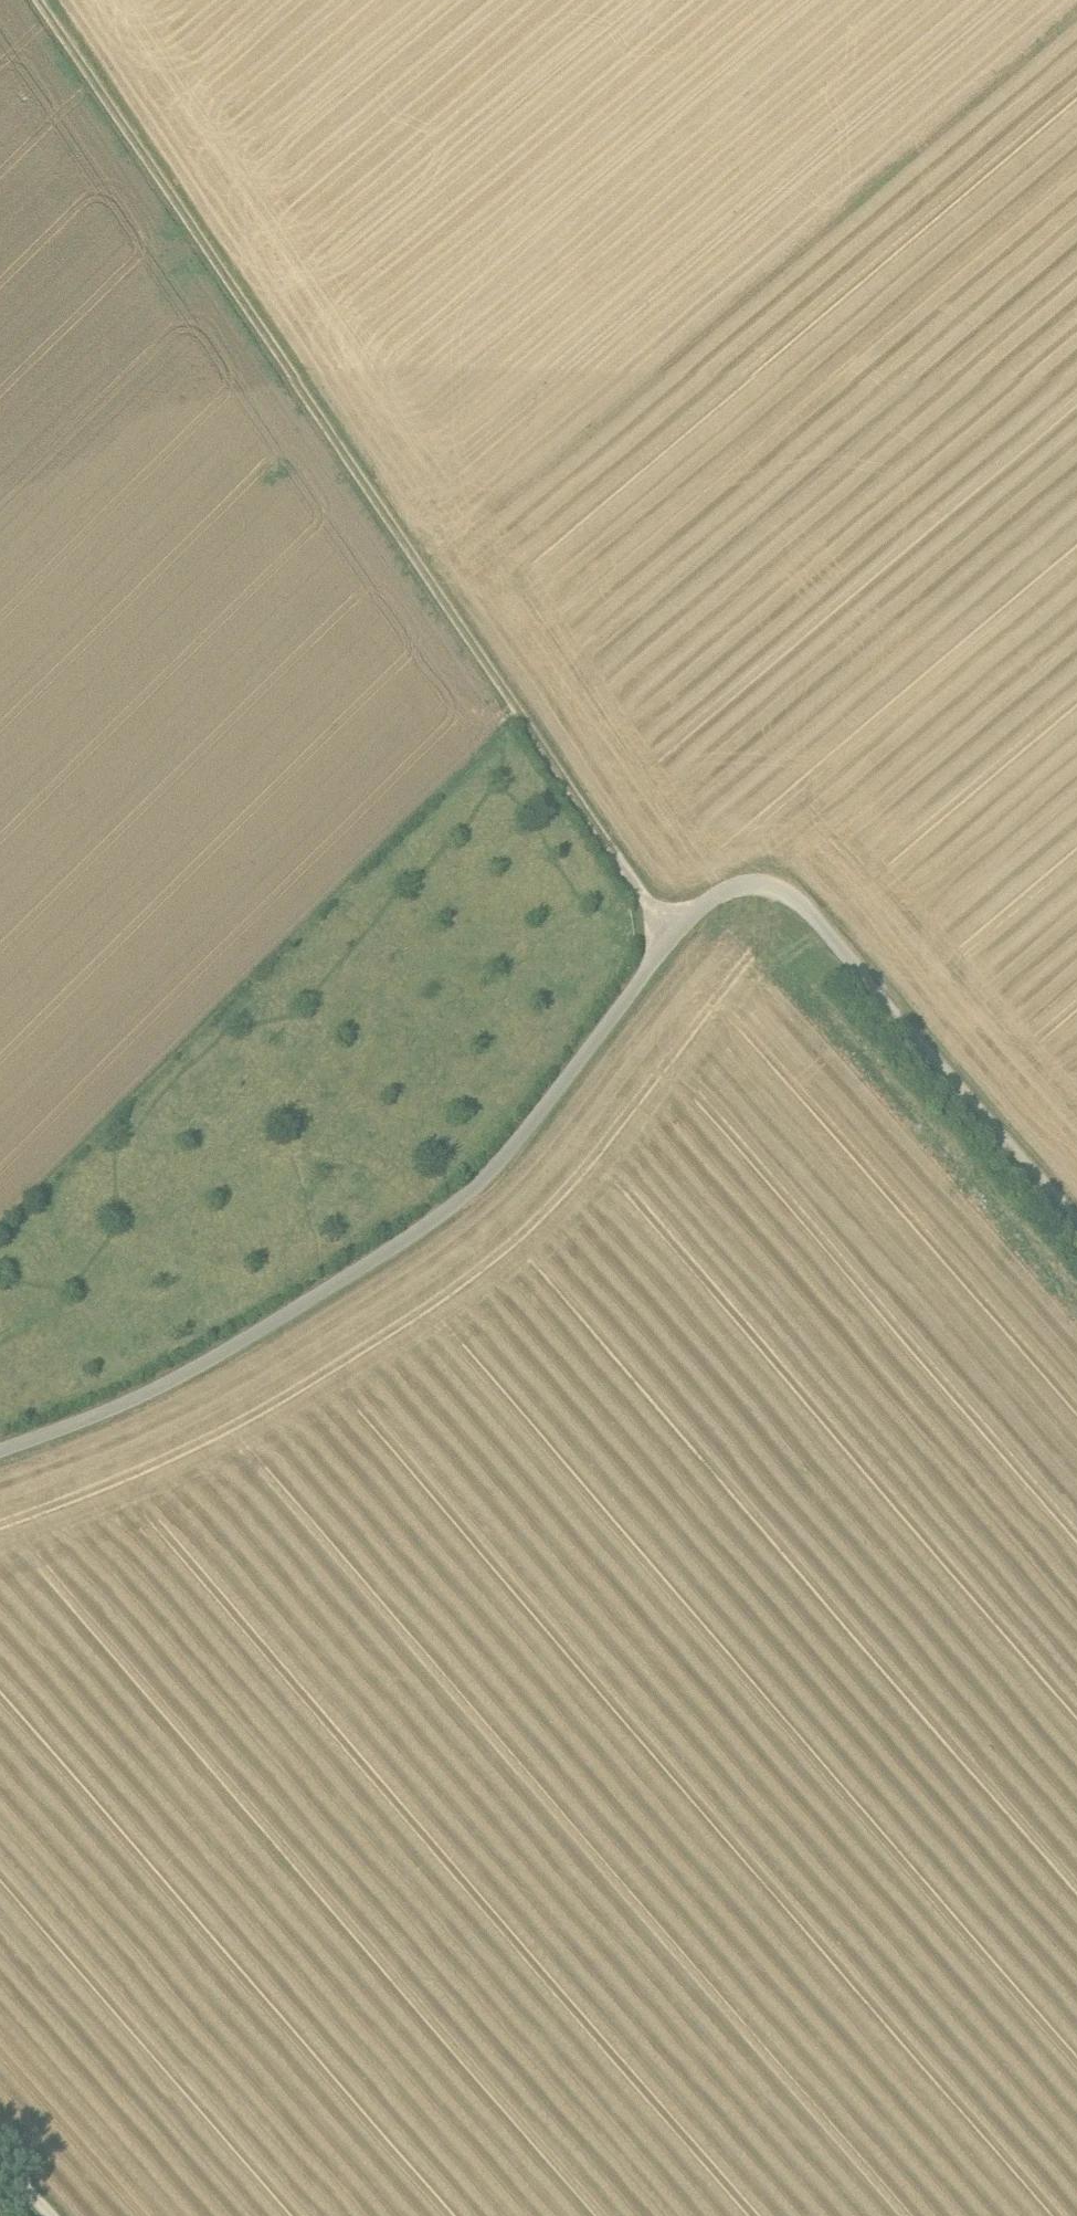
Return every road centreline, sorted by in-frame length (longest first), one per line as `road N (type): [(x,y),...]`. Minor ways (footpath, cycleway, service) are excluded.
road 1 (track): [(0,1450),(227,1367),(331,1288),(541,1116),(673,929),(731,882),(790,885),(1076,1204)]
road 2 (track): [(39,0),(673,929)]

